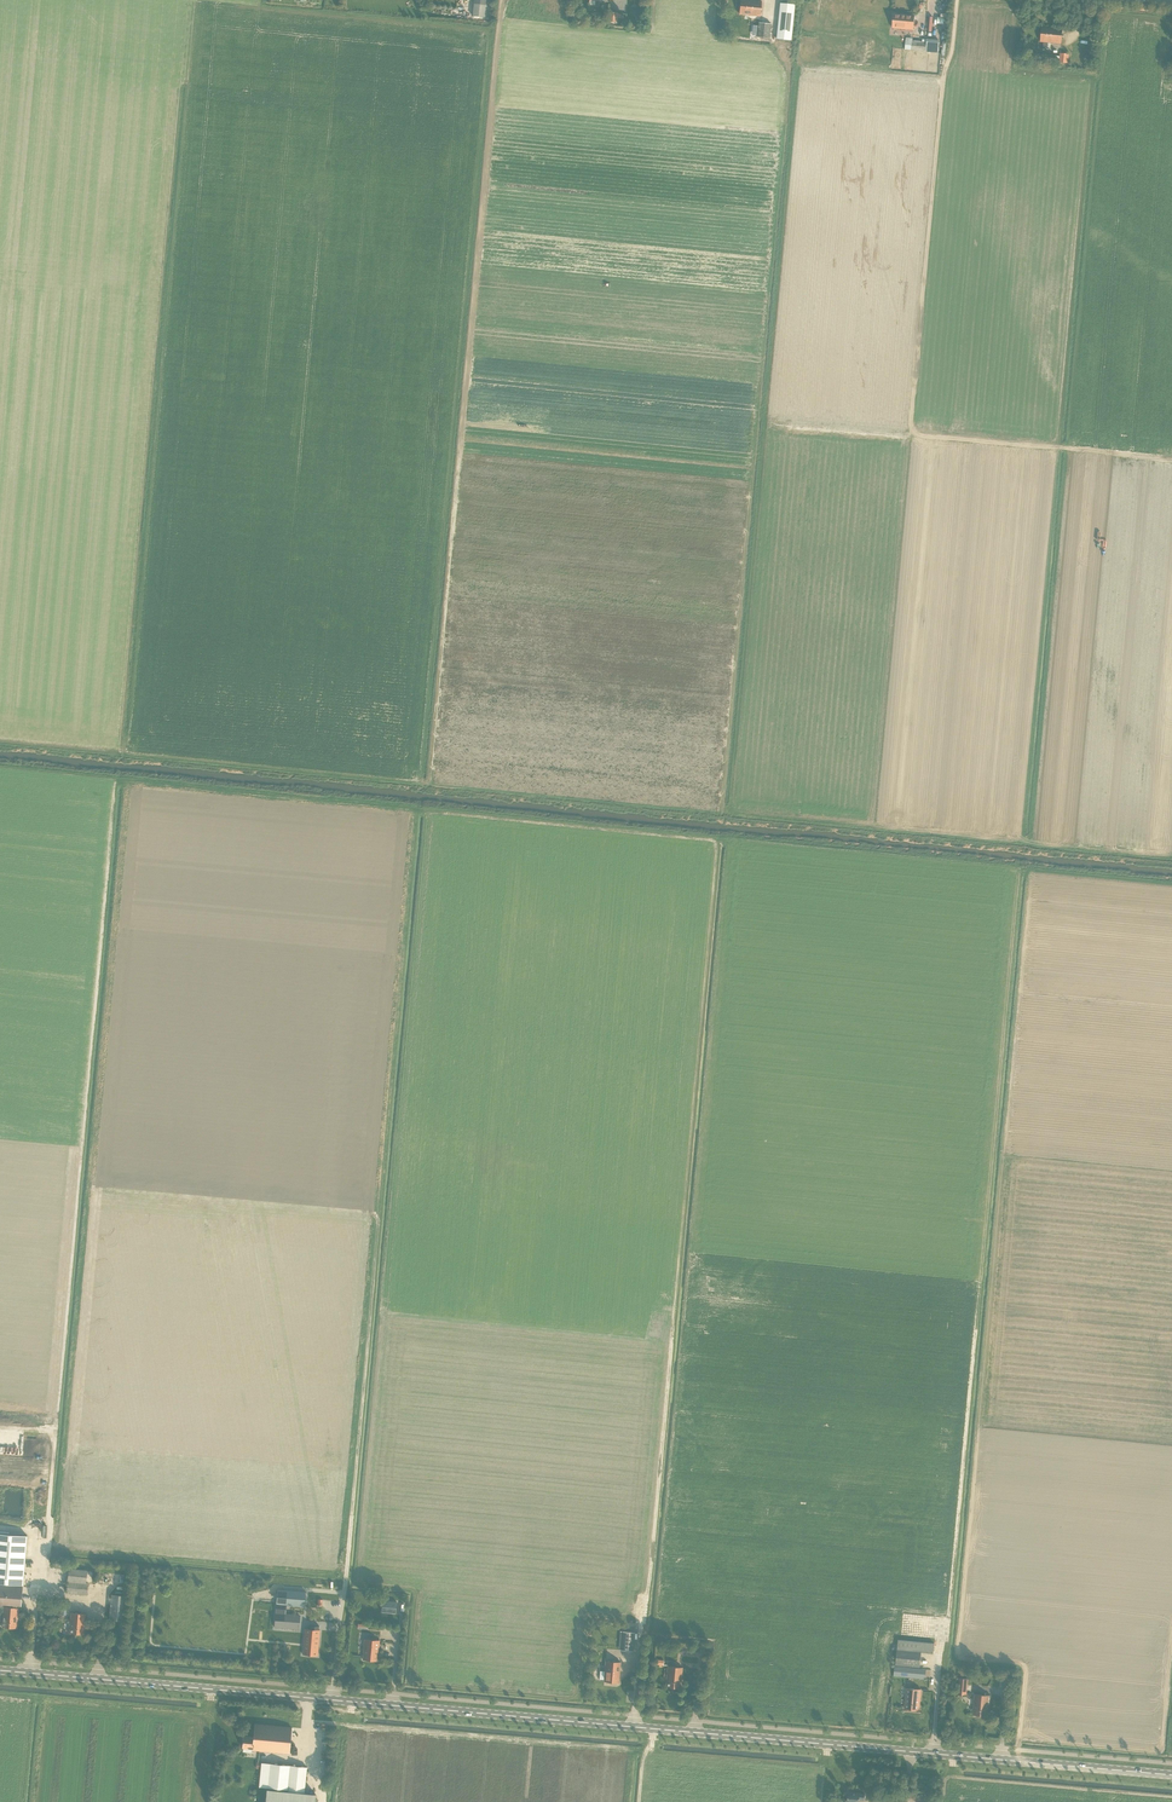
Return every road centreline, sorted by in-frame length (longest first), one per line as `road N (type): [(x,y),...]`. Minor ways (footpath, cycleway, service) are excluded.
road 1 (secondary): [(1171,1775),(0,1669)]
road 2 (track): [(419,812),(344,1596)]
road 3 (track): [(912,434),(957,0)]
road 4 (track): [(1171,459),(912,434)]
road 5 (track): [(912,434),(767,421)]

